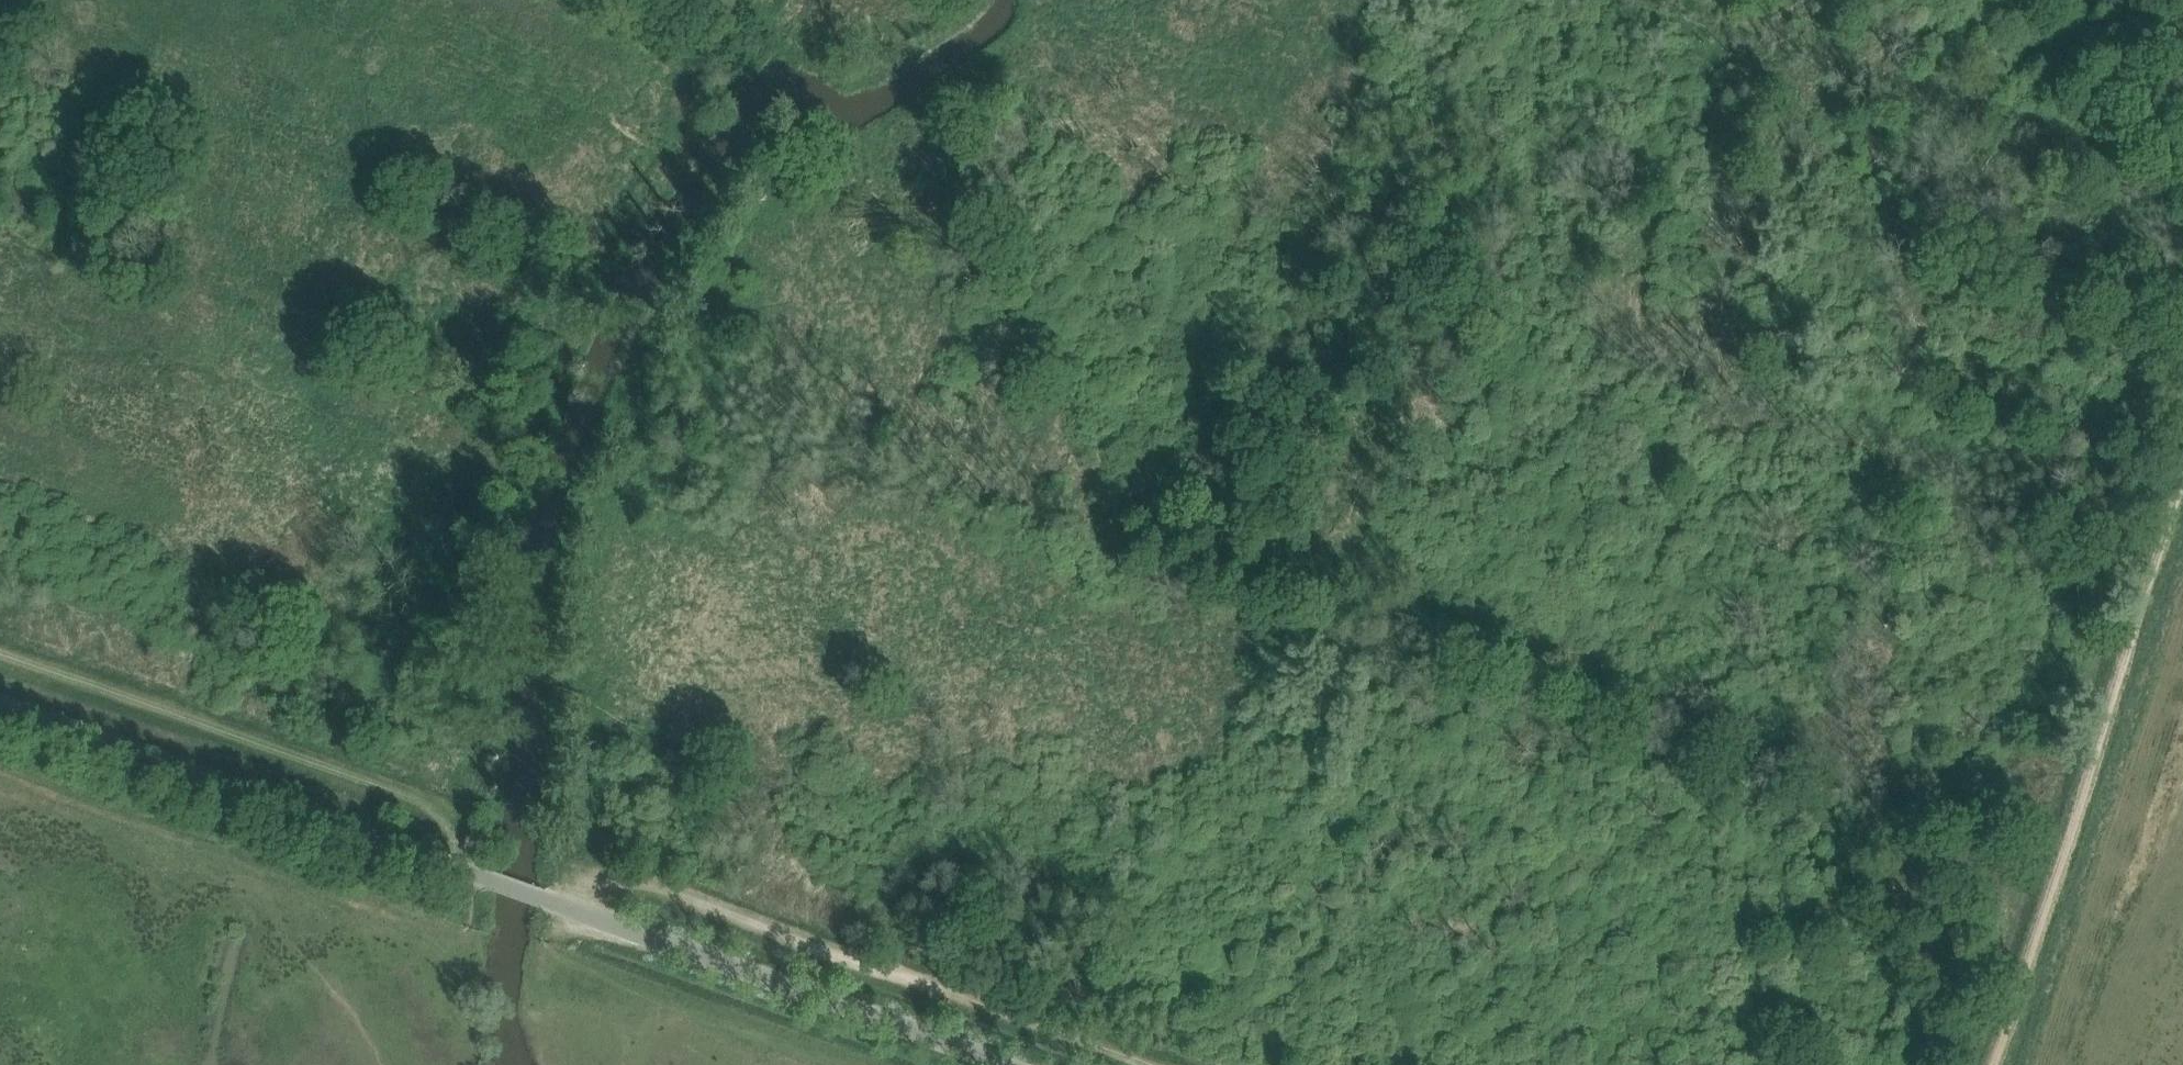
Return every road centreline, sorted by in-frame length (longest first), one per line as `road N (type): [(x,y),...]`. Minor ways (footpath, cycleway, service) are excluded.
road 1 (unclassified): [(1009,1064),(0,706)]
road 2 (track): [(2182,476),(1993,1064)]

